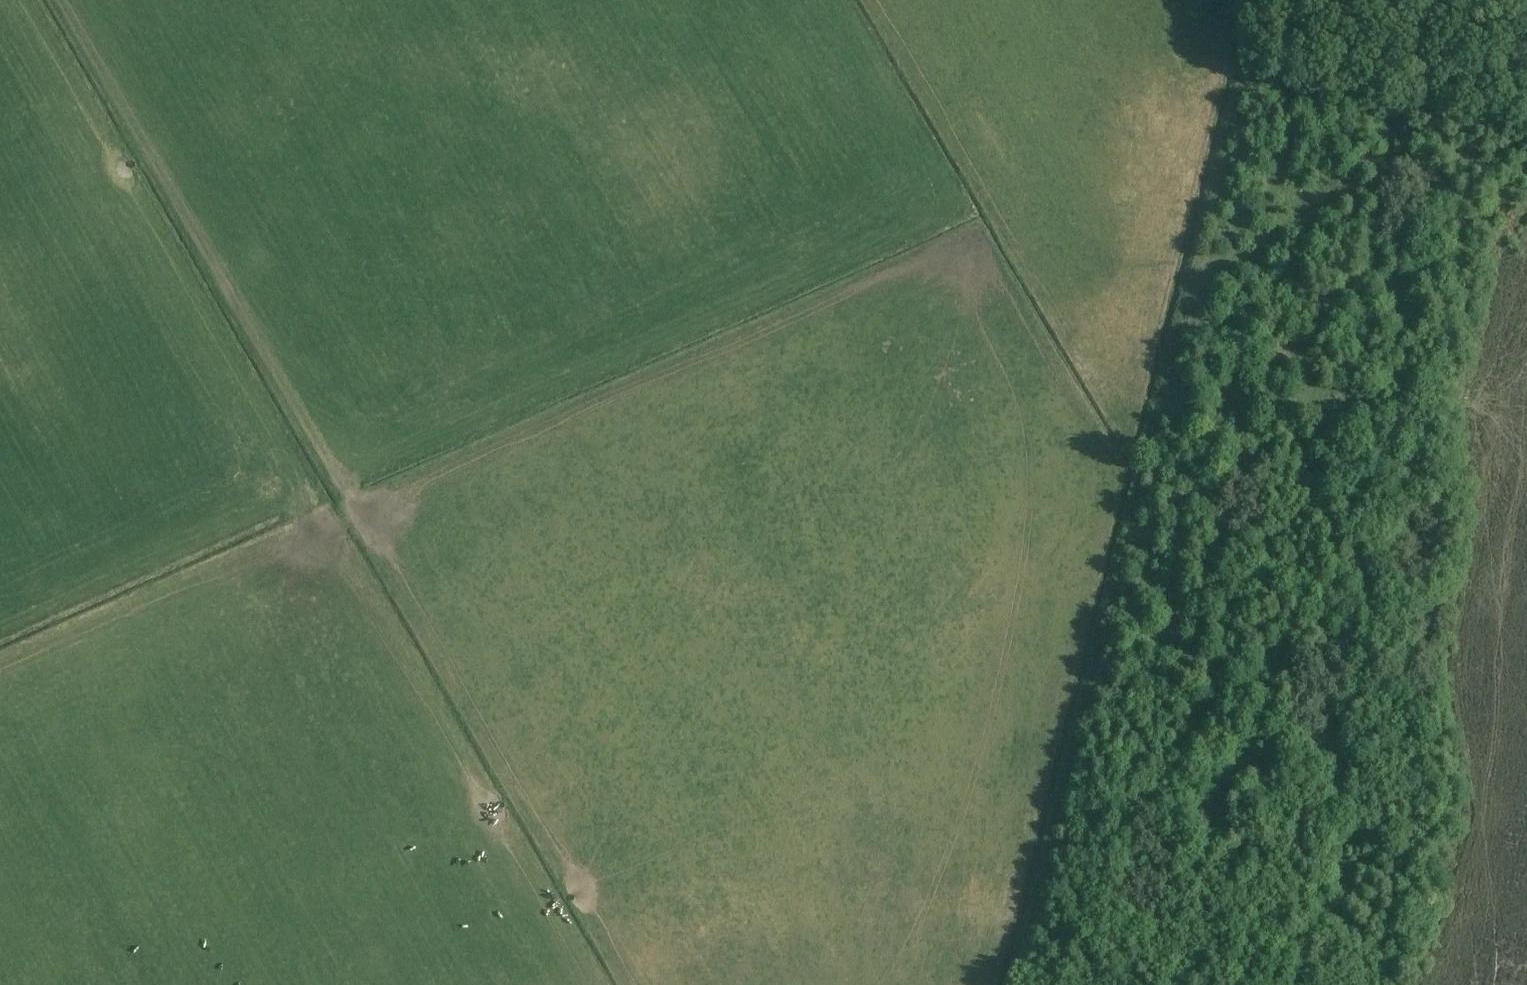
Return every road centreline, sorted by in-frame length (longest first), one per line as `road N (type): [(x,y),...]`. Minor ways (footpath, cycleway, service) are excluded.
road 1 (track): [(64,0),(382,548)]

